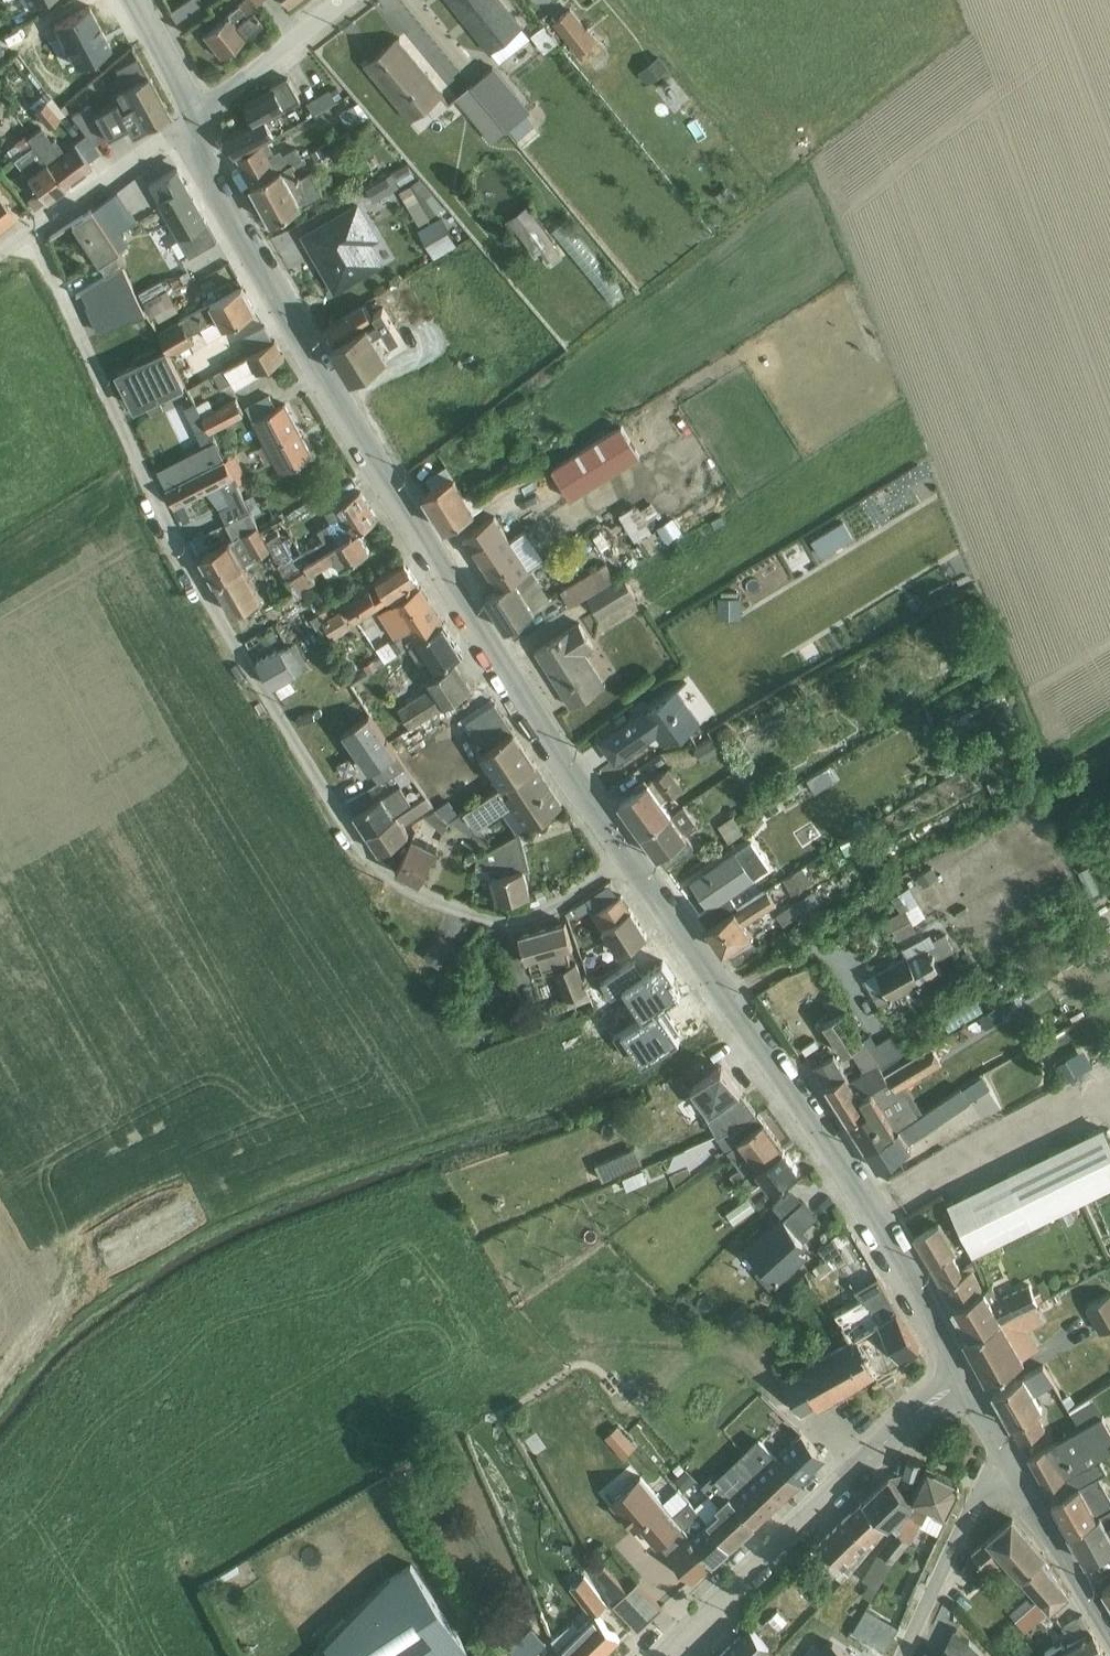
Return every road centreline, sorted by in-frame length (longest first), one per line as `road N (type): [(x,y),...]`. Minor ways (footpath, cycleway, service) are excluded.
road 1 (residential): [(30,232),(205,596),(377,871),(452,913),(522,926),(634,864)]
road 2 (tertiary): [(634,864),(440,565),(256,258),(207,167),(197,116)]
road 3 (tertiary): [(970,1368),(813,1114),(634,864)]
road 4 (tertiary): [(669,1655),(970,1368)]
road 5 (unclassified): [(1019,1473),(983,1508),(908,1655)]
road 6 (residential): [(197,116),(30,232)]
road 7 (unclassified): [(197,116),(343,0)]
road 8 (residential): [(1109,1618),(1019,1473)]
road 9 (tertiary): [(197,116),(136,0)]

